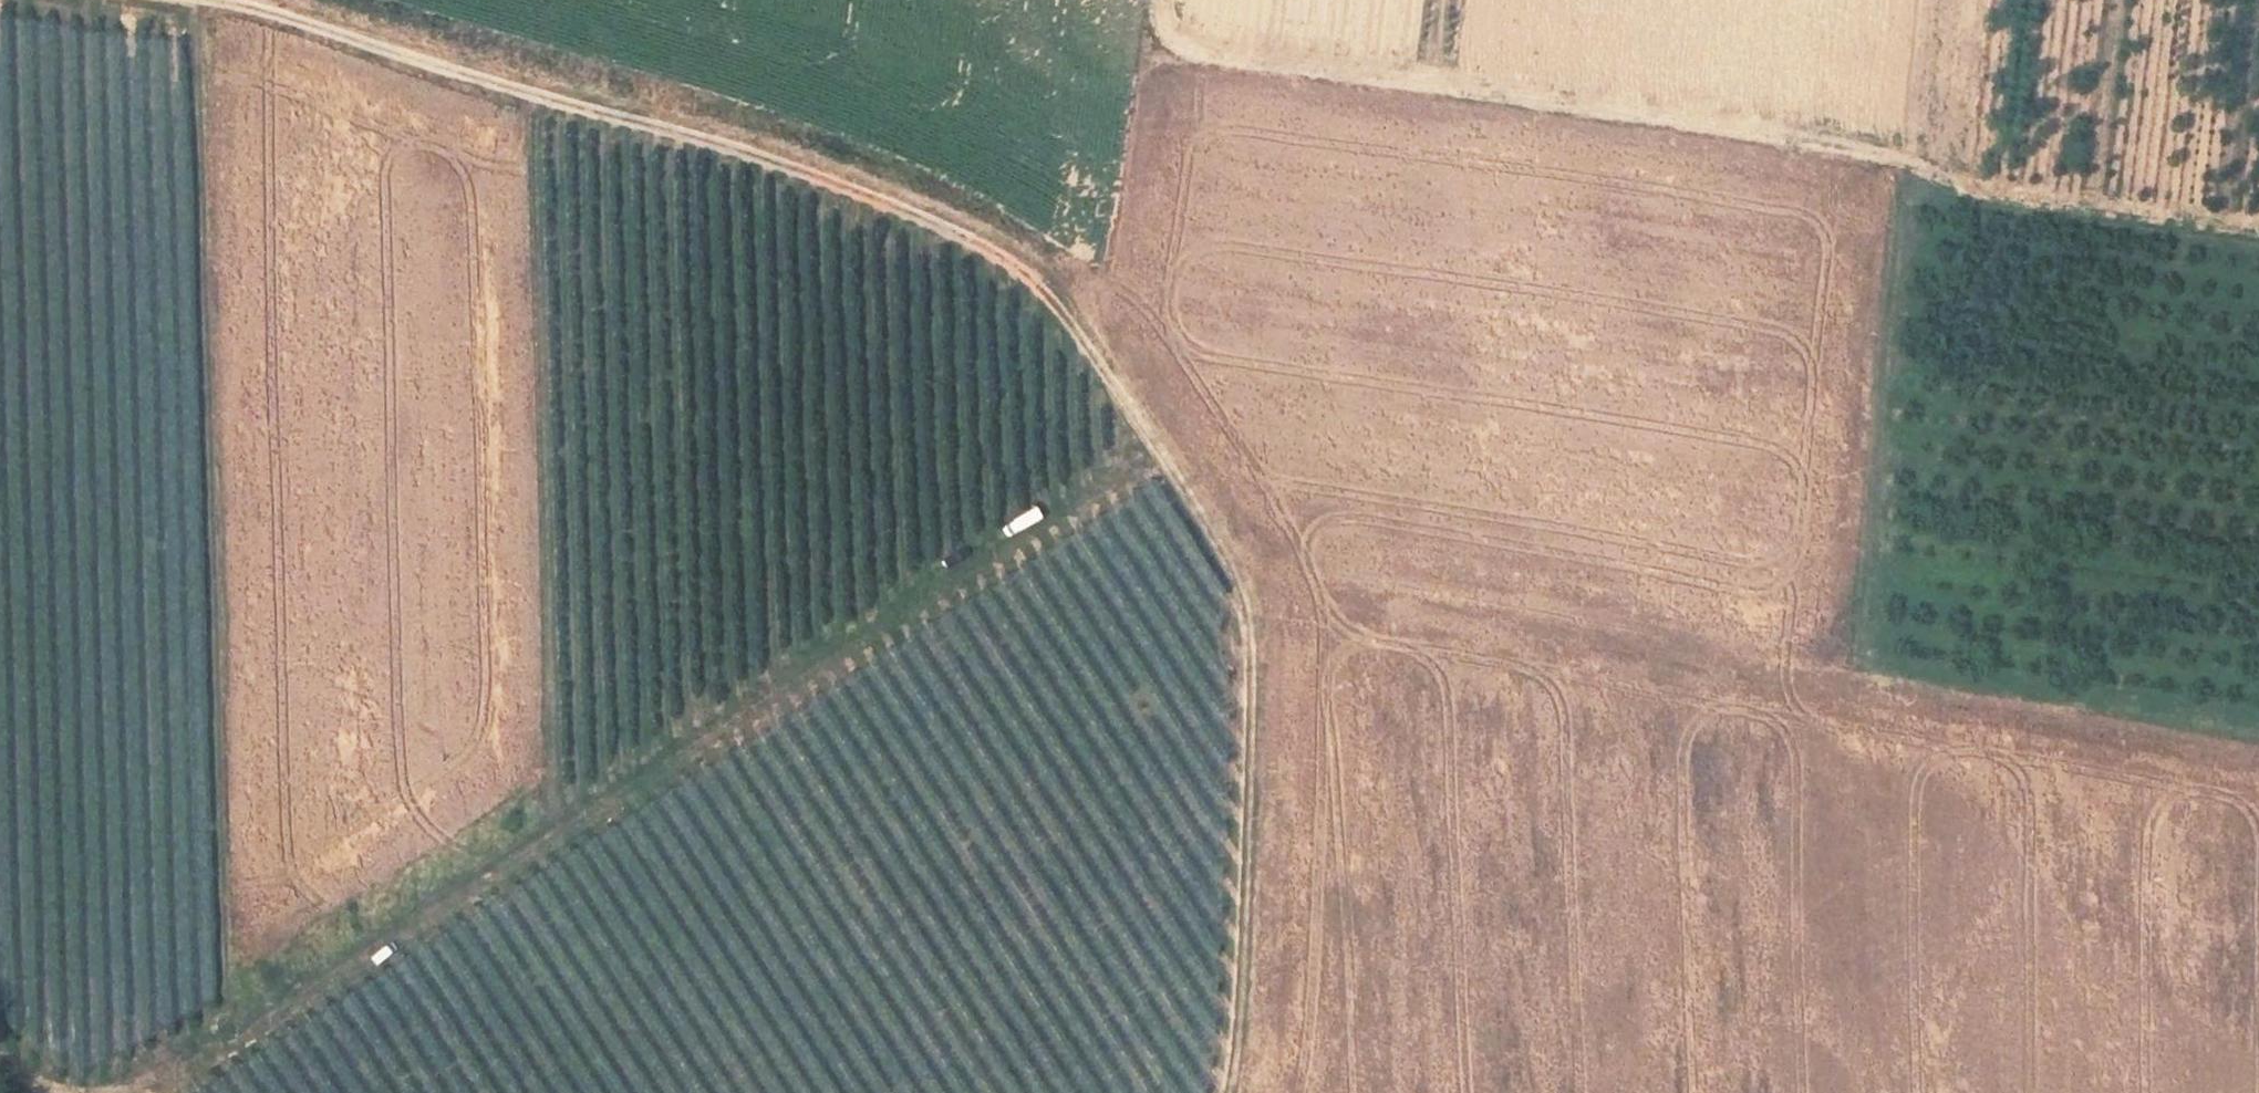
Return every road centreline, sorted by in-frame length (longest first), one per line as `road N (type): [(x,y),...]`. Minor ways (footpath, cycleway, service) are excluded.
road 1 (track): [(221,0),(771,158),(937,222),(1011,260),(1053,300),(1223,547),(1250,605),(1240,1011),(1231,1092)]
road 2 (track): [(1884,151),(1202,54),(1175,41),(1163,22),(1163,0)]
road 3 (track): [(0,1056),(47,1089),(136,1092)]

